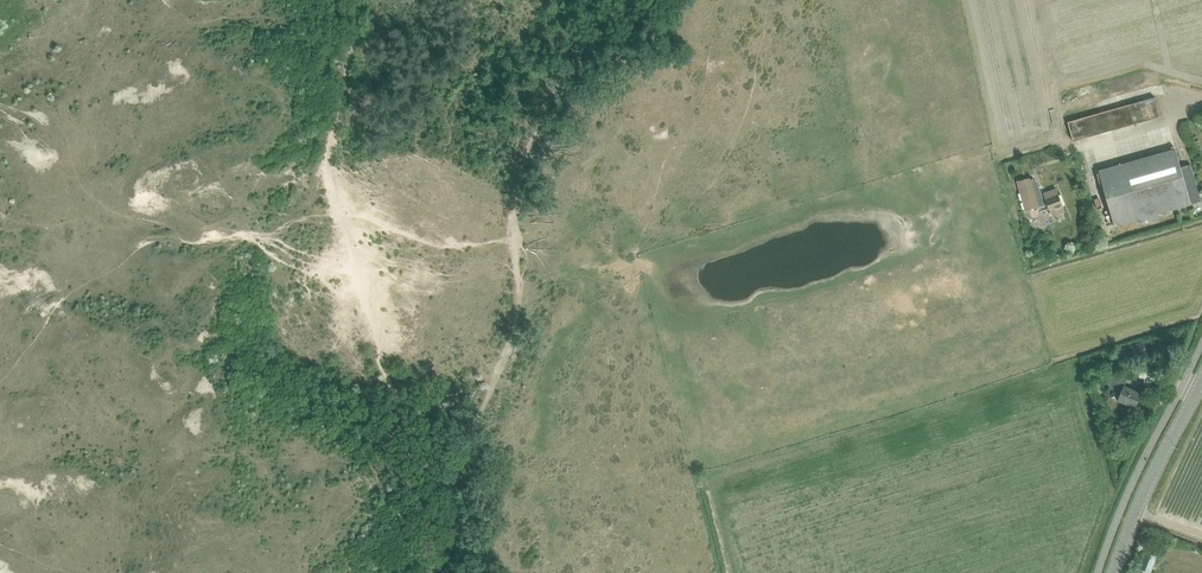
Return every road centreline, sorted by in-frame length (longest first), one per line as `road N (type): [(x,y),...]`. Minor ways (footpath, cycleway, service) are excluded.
road 1 (secondary): [(1115,572),(1201,383)]

